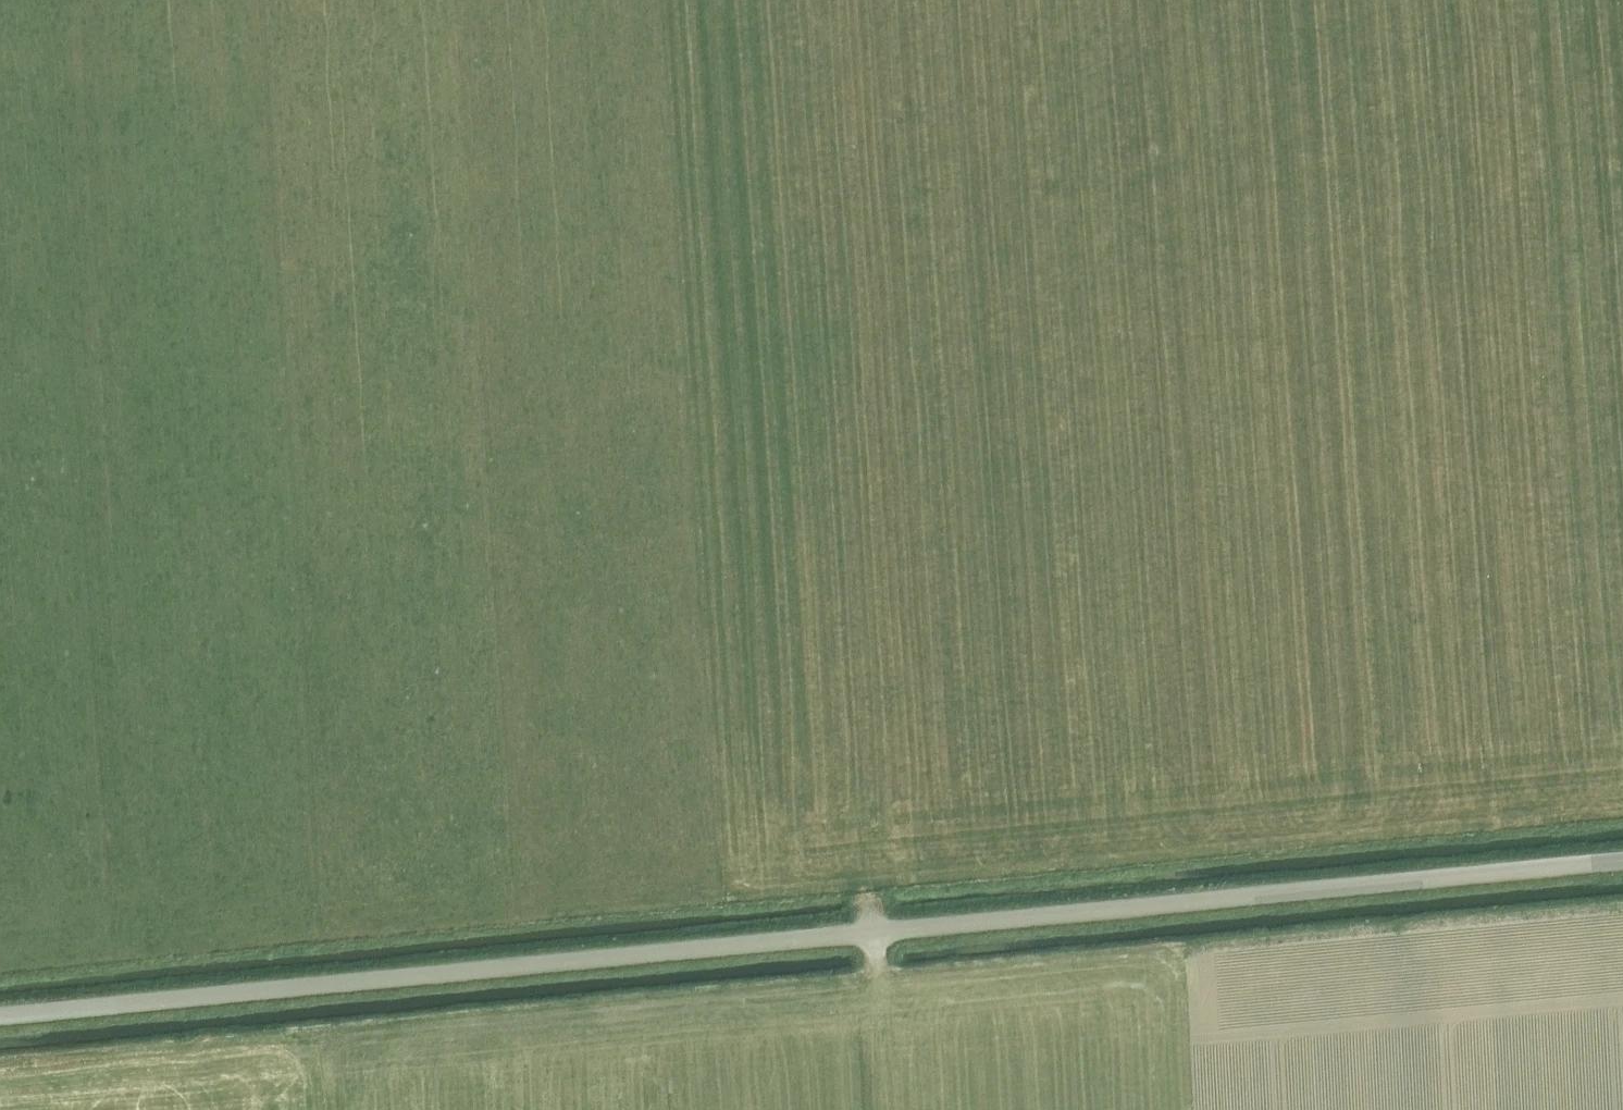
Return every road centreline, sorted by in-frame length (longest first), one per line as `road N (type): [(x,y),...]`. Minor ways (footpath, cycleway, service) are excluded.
road 1 (unclassified): [(0,1016),(1622,863)]

